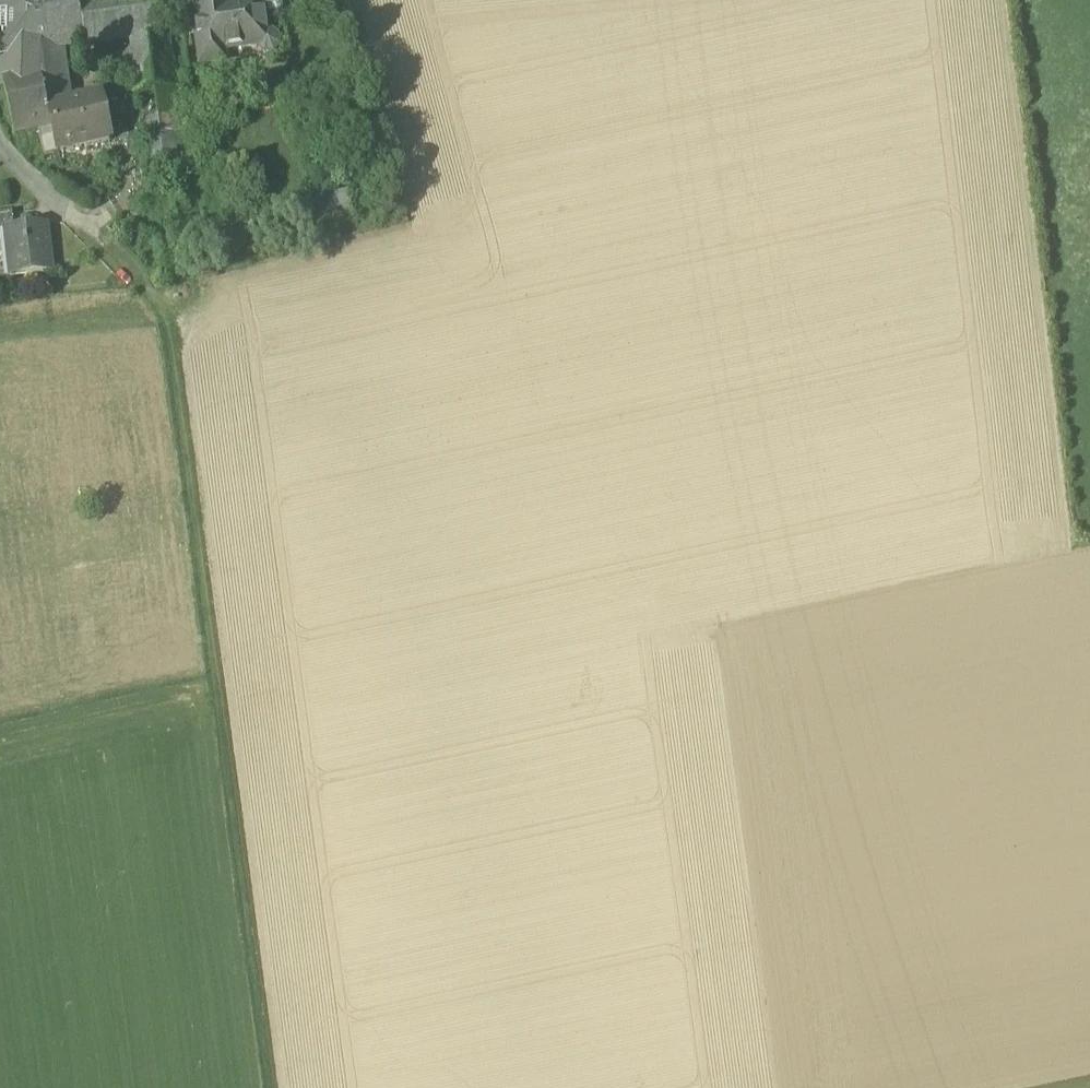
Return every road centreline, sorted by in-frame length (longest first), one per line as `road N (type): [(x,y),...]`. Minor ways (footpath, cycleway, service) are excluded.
road 1 (track): [(0,138),(164,313),(266,1087)]

